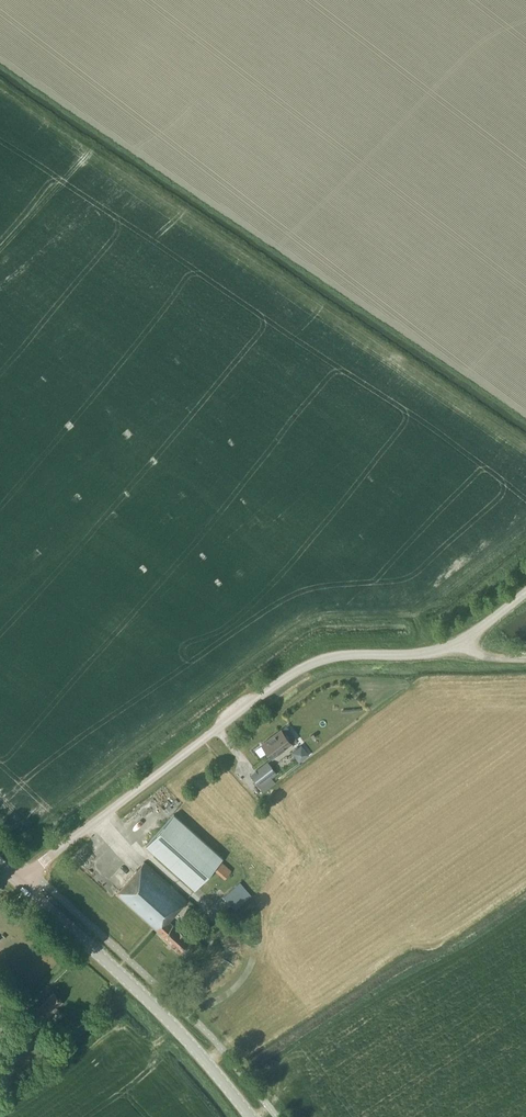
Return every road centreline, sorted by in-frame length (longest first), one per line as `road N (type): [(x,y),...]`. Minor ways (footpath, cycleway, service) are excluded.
road 1 (unclassified): [(22,885),(53,853),(287,677),(333,657),(445,647),(525,592)]
road 2 (secondary): [(252,1116),(178,1030),(22,885)]

